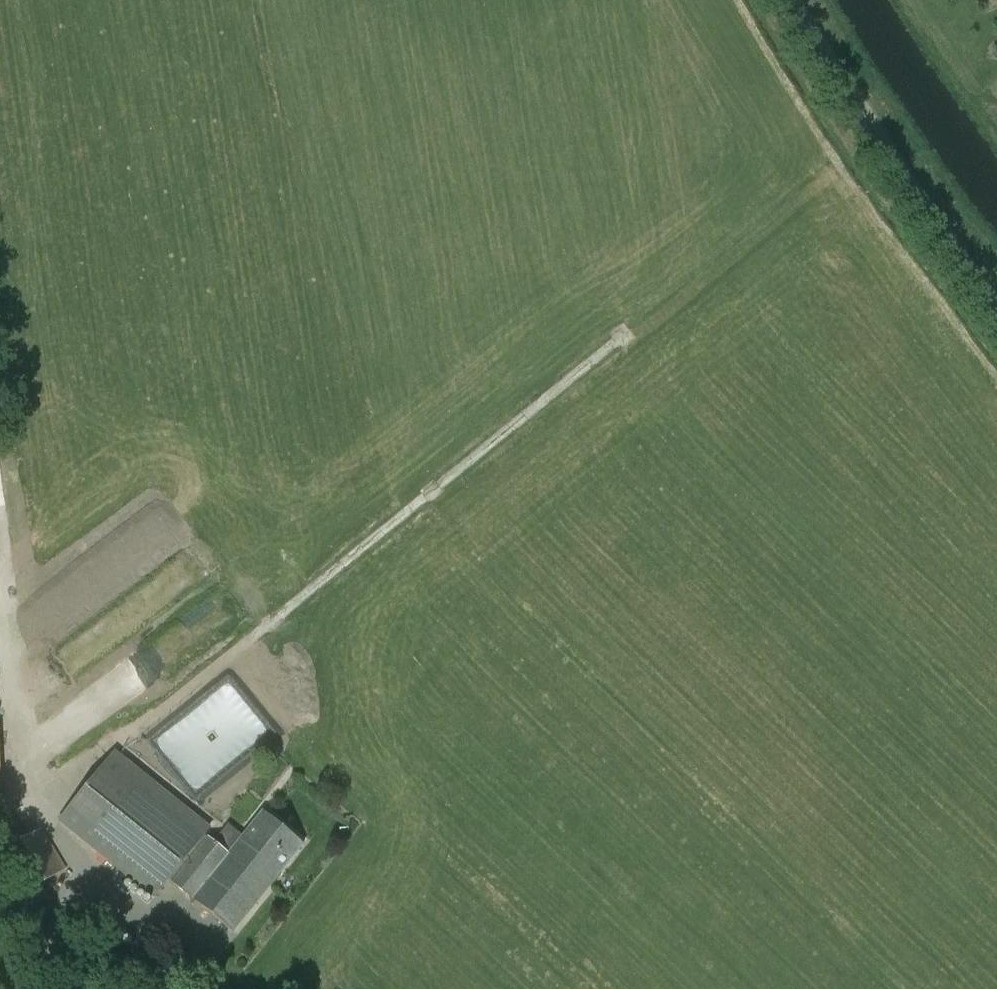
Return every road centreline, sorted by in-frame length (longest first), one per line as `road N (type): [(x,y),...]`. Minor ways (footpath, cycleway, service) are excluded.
road 1 (track): [(39,791),(182,696),(625,335)]
road 2 (unclassified): [(996,310),(789,0)]

